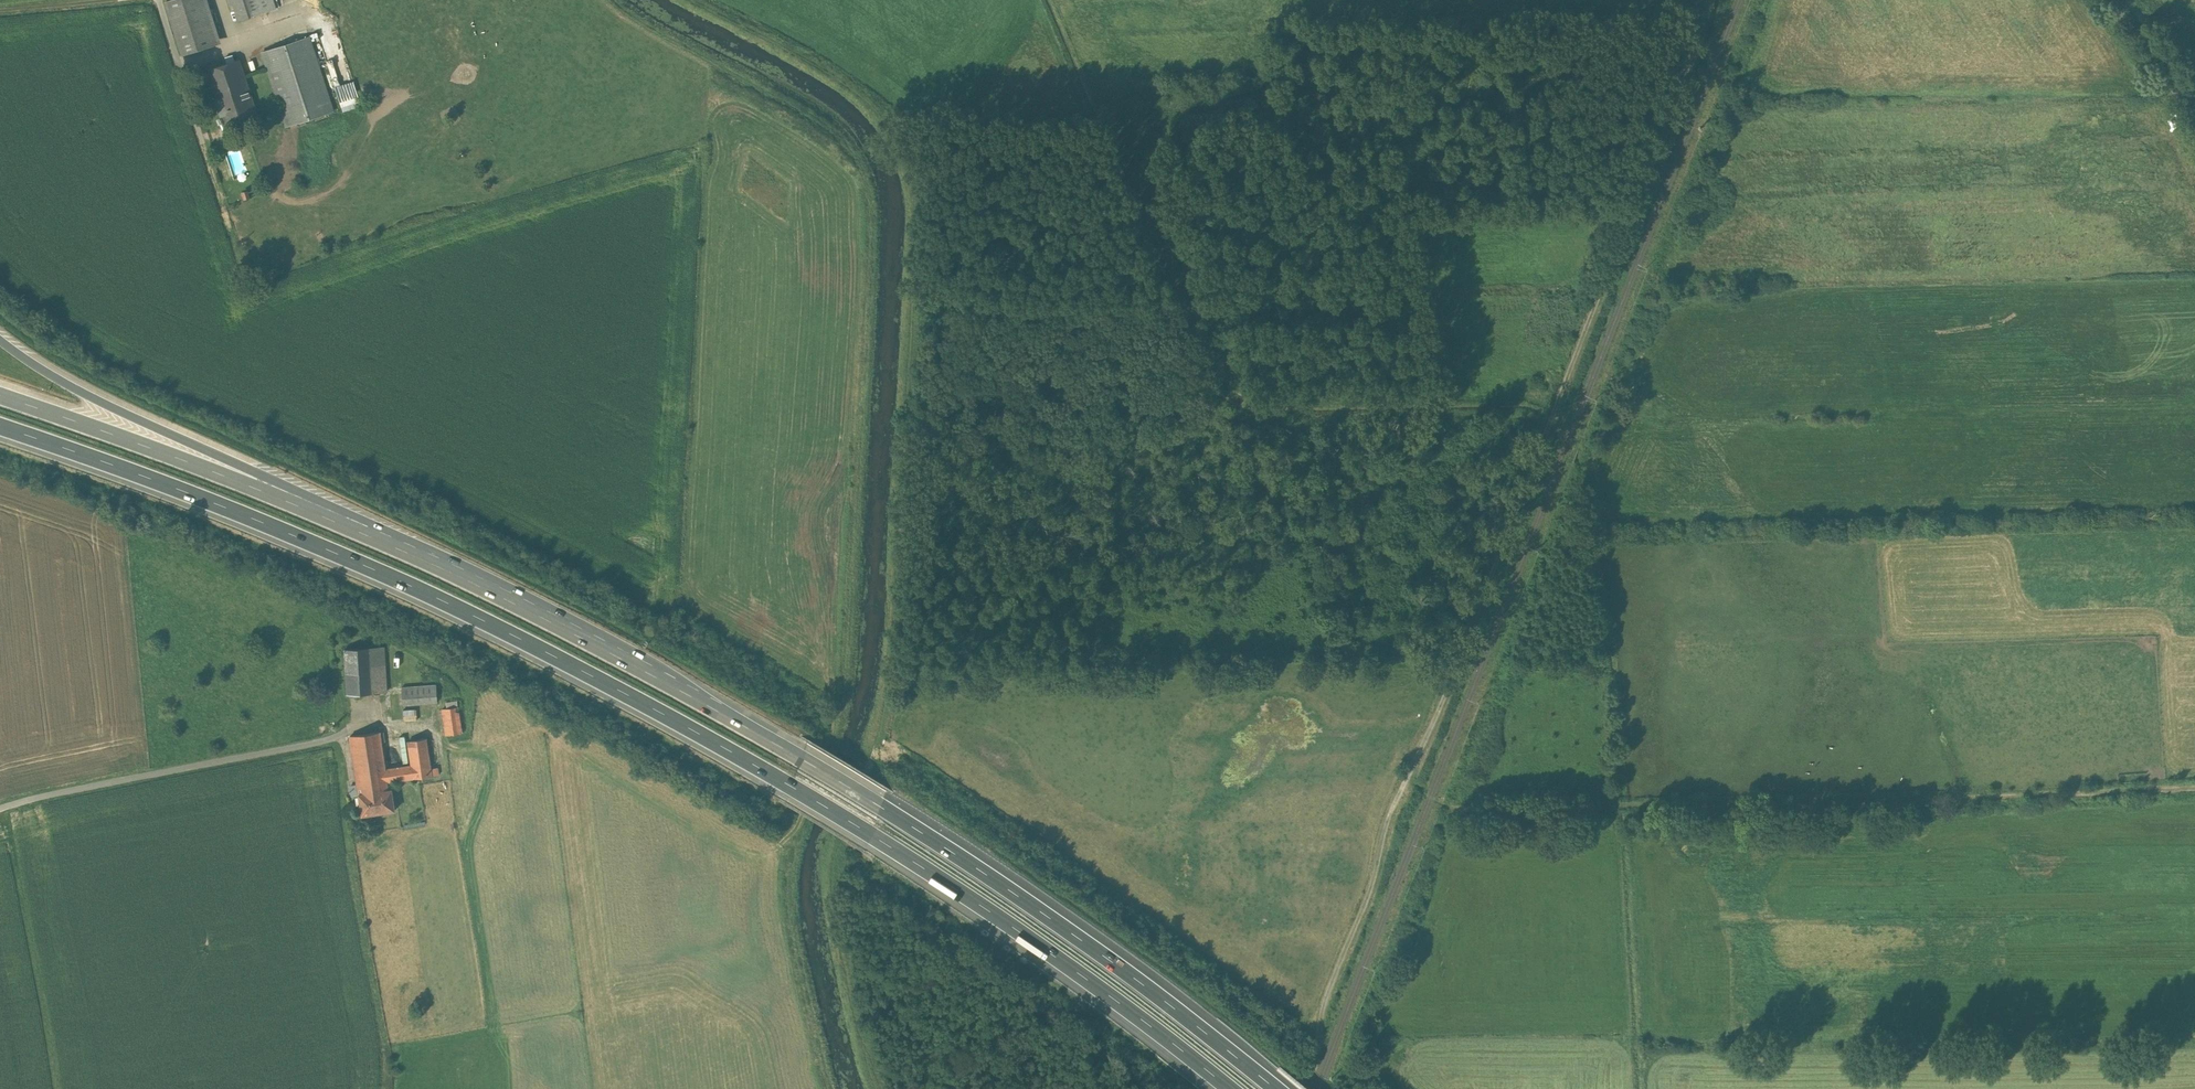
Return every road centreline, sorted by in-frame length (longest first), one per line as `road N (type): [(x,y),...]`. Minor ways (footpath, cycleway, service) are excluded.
road 1 (motorway): [(0,424),(406,583),(681,721),(956,887),(1232,1088)]
road 2 (track): [(1306,1088),(1320,1044),(1320,1008),(1373,880),(1380,830),(1433,725),(1711,0)]
road 3 (motorway): [(1279,1088),(1093,944),(802,756),(317,506)]
road 4 (track): [(2194,788),(1463,811)]
road 5 (motorway): [(317,506),(42,370),(0,339)]
road 6 (track): [(335,736),(390,1088)]
road 7 (motorway): [(317,506),(0,394)]
road 8 (residential): [(2194,127),(2111,0)]

